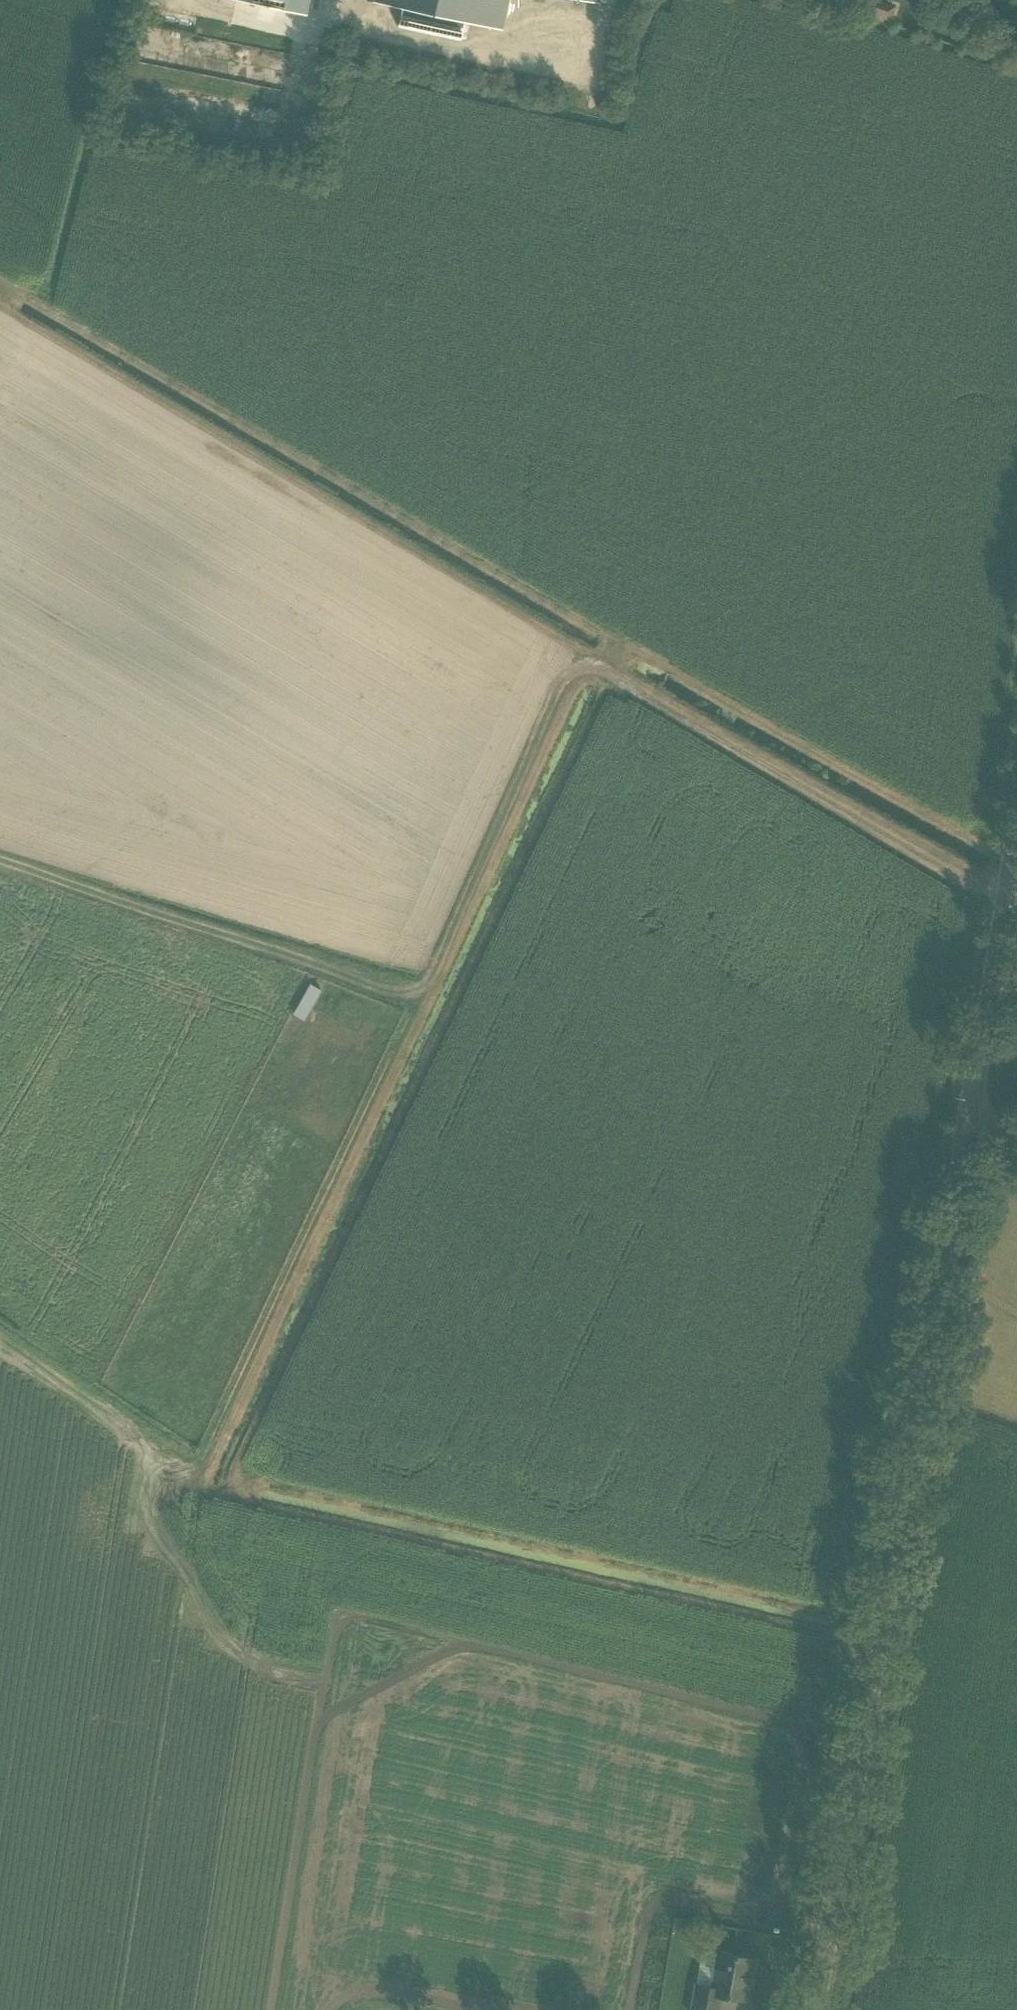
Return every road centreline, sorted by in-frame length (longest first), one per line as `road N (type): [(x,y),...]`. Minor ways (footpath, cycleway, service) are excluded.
road 1 (track): [(1016,897),(967,884),(610,673),(587,669),(567,677),(553,696),(433,972),(398,995),(0,860)]
road 2 (unclassified): [(814,2009),(975,1103)]
road 3 (unclassified): [(975,1103),(1016,826)]

